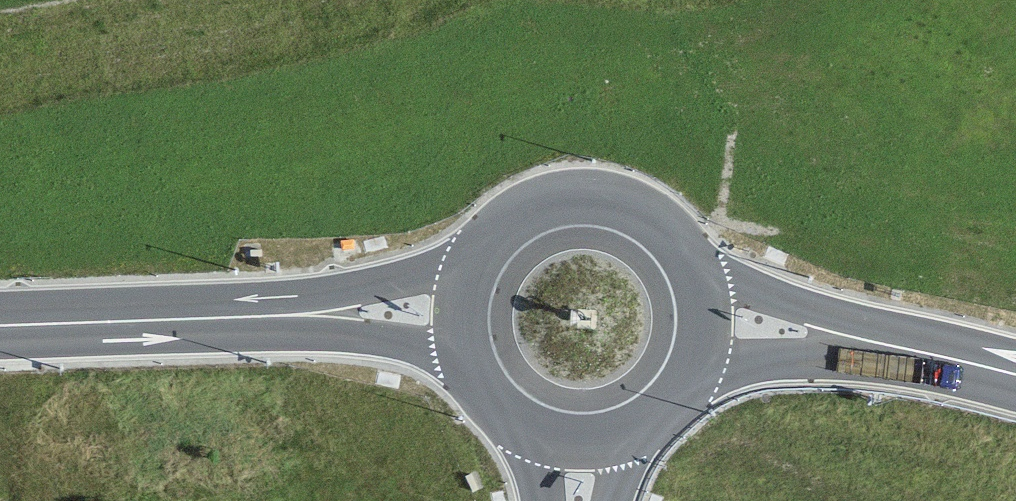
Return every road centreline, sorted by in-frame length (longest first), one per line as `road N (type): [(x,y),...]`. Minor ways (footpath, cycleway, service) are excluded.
road 1 (trunk): [(319,315),(0,324)]
road 2 (trunk): [(680,259),(630,213),(562,202),(499,229),(475,254)]
road 3 (trunk): [(847,336),(798,305),(680,259)]
road 4 (trunk): [(677,391),(733,365),(797,357),(847,336)]
road 5 (trunk): [(847,336),(1015,373)]
road 6 (trunk): [(475,254),(368,288),(319,315)]
road 7 (trunk): [(319,315),(458,354)]
road 8 (trunk): [(677,391),(698,326),(680,259)]
road 9 (trunk): [(523,432),(591,443),(654,416)]

